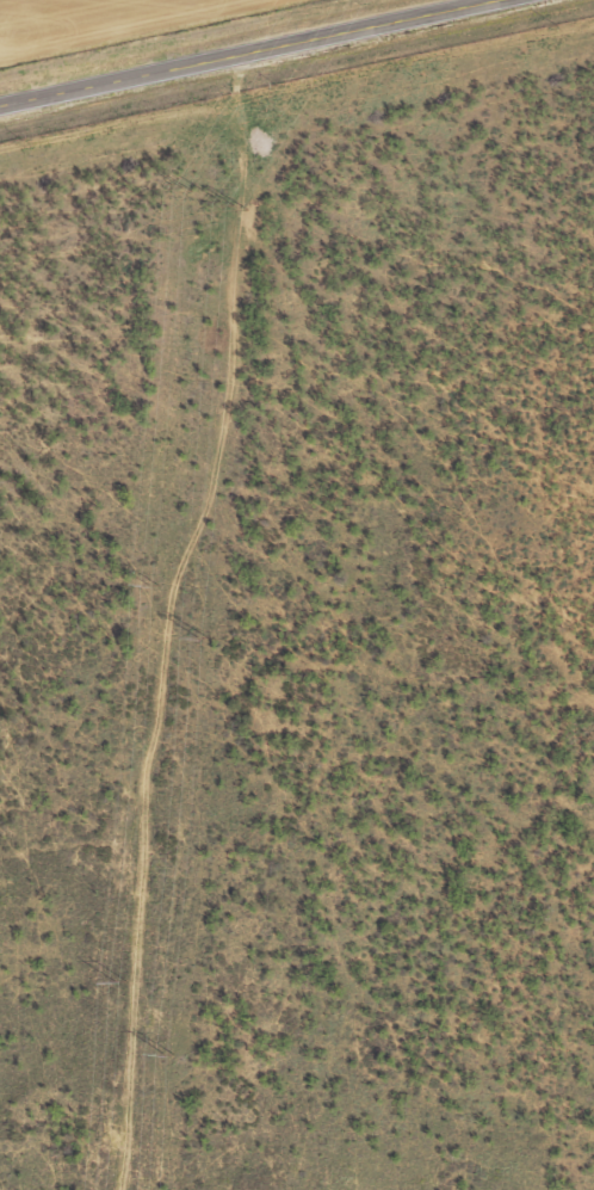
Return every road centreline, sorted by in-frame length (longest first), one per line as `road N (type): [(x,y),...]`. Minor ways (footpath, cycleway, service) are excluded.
road 1 (secondary): [(0,109),(505,0)]

